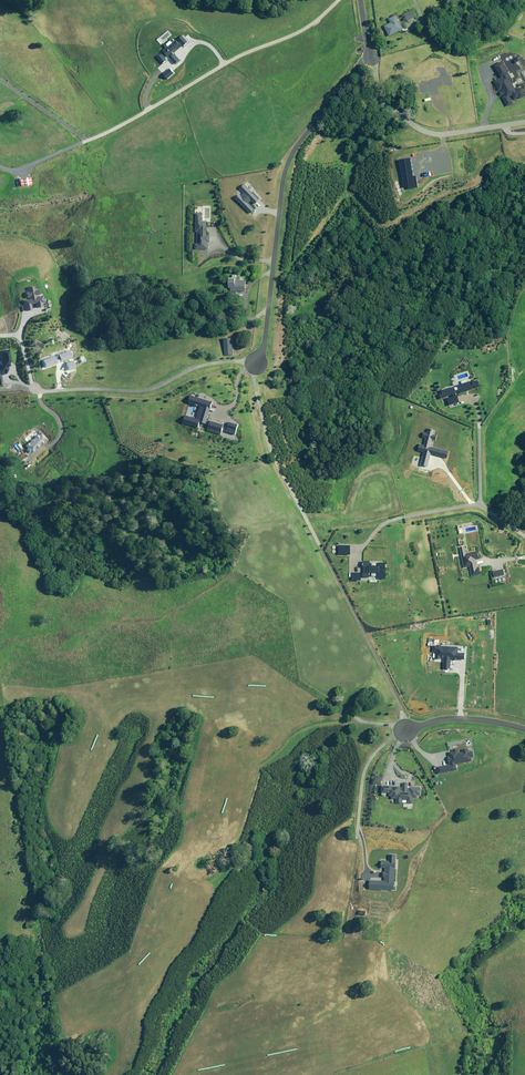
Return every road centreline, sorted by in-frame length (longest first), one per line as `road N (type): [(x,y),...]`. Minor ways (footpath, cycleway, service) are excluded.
road 1 (residential): [(256,360),(288,157),(372,55)]
road 2 (residential): [(524,119),(428,129),(384,99),(372,55)]
road 3 (unclassified): [(405,727),(455,715),(524,726)]

